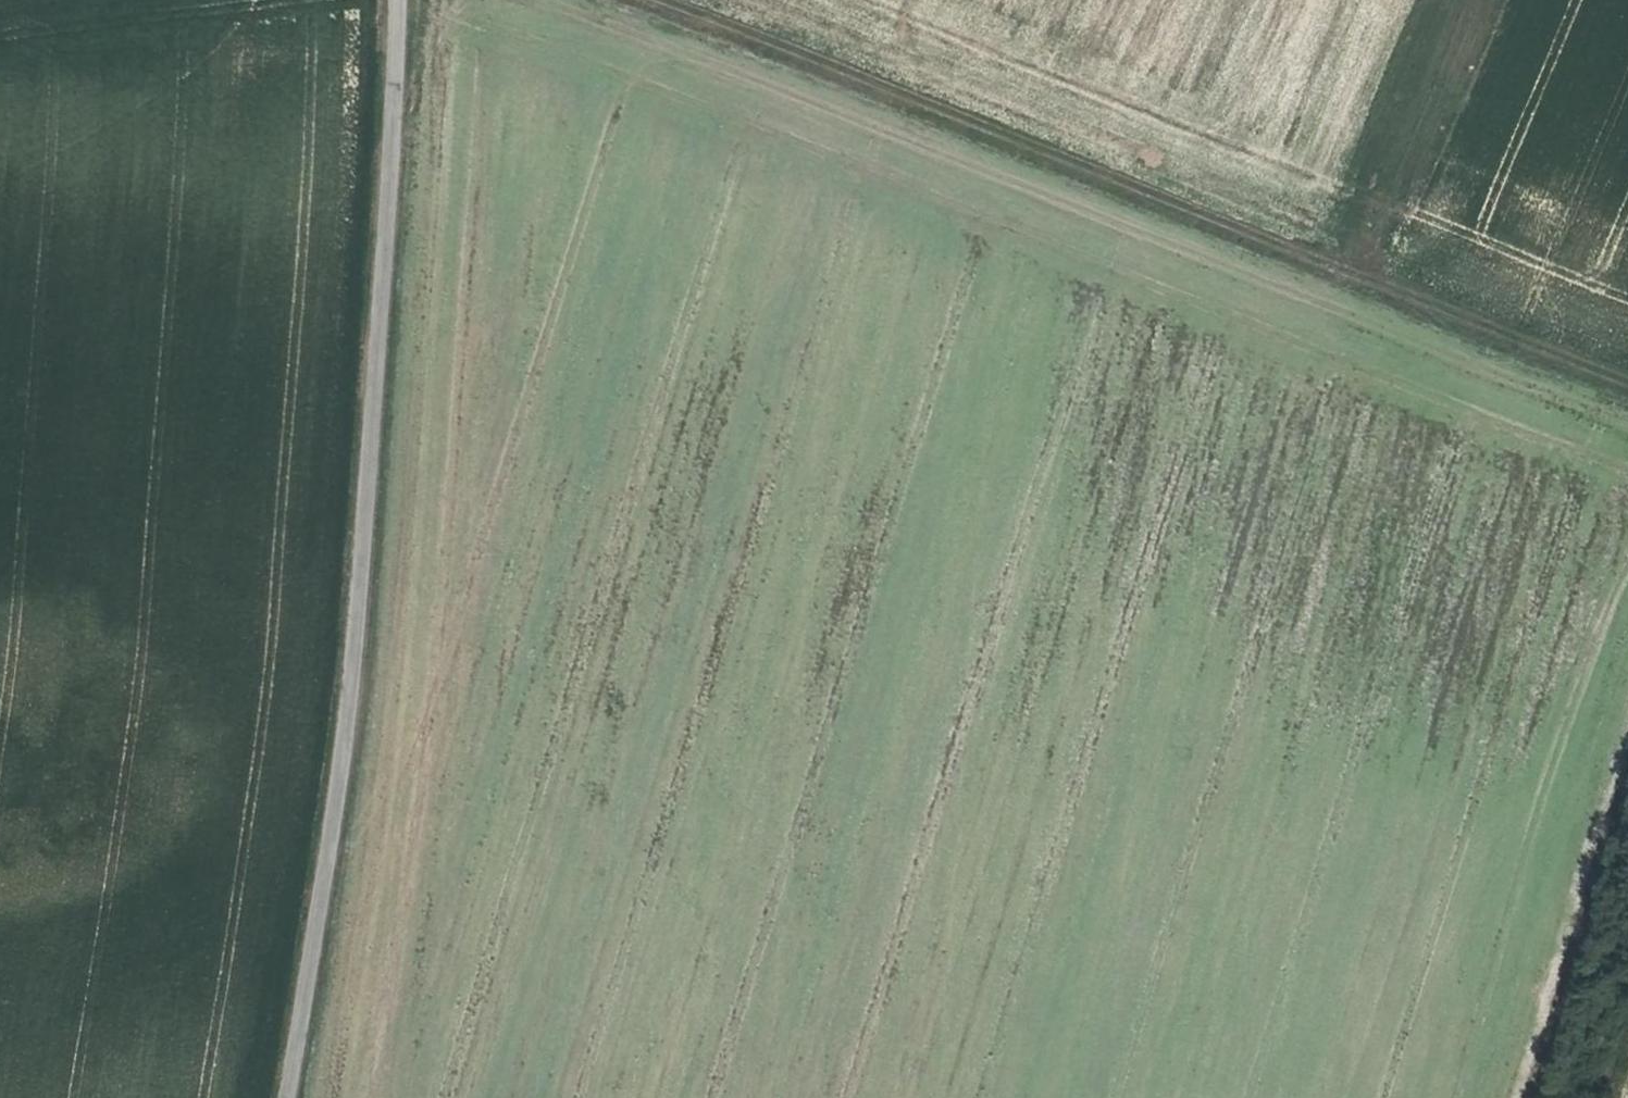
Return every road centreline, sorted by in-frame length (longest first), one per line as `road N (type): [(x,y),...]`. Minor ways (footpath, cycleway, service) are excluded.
road 1 (unclassified): [(395,0),(393,194),(348,725),(287,1097)]
road 2 (track): [(637,0),(1627,394)]

